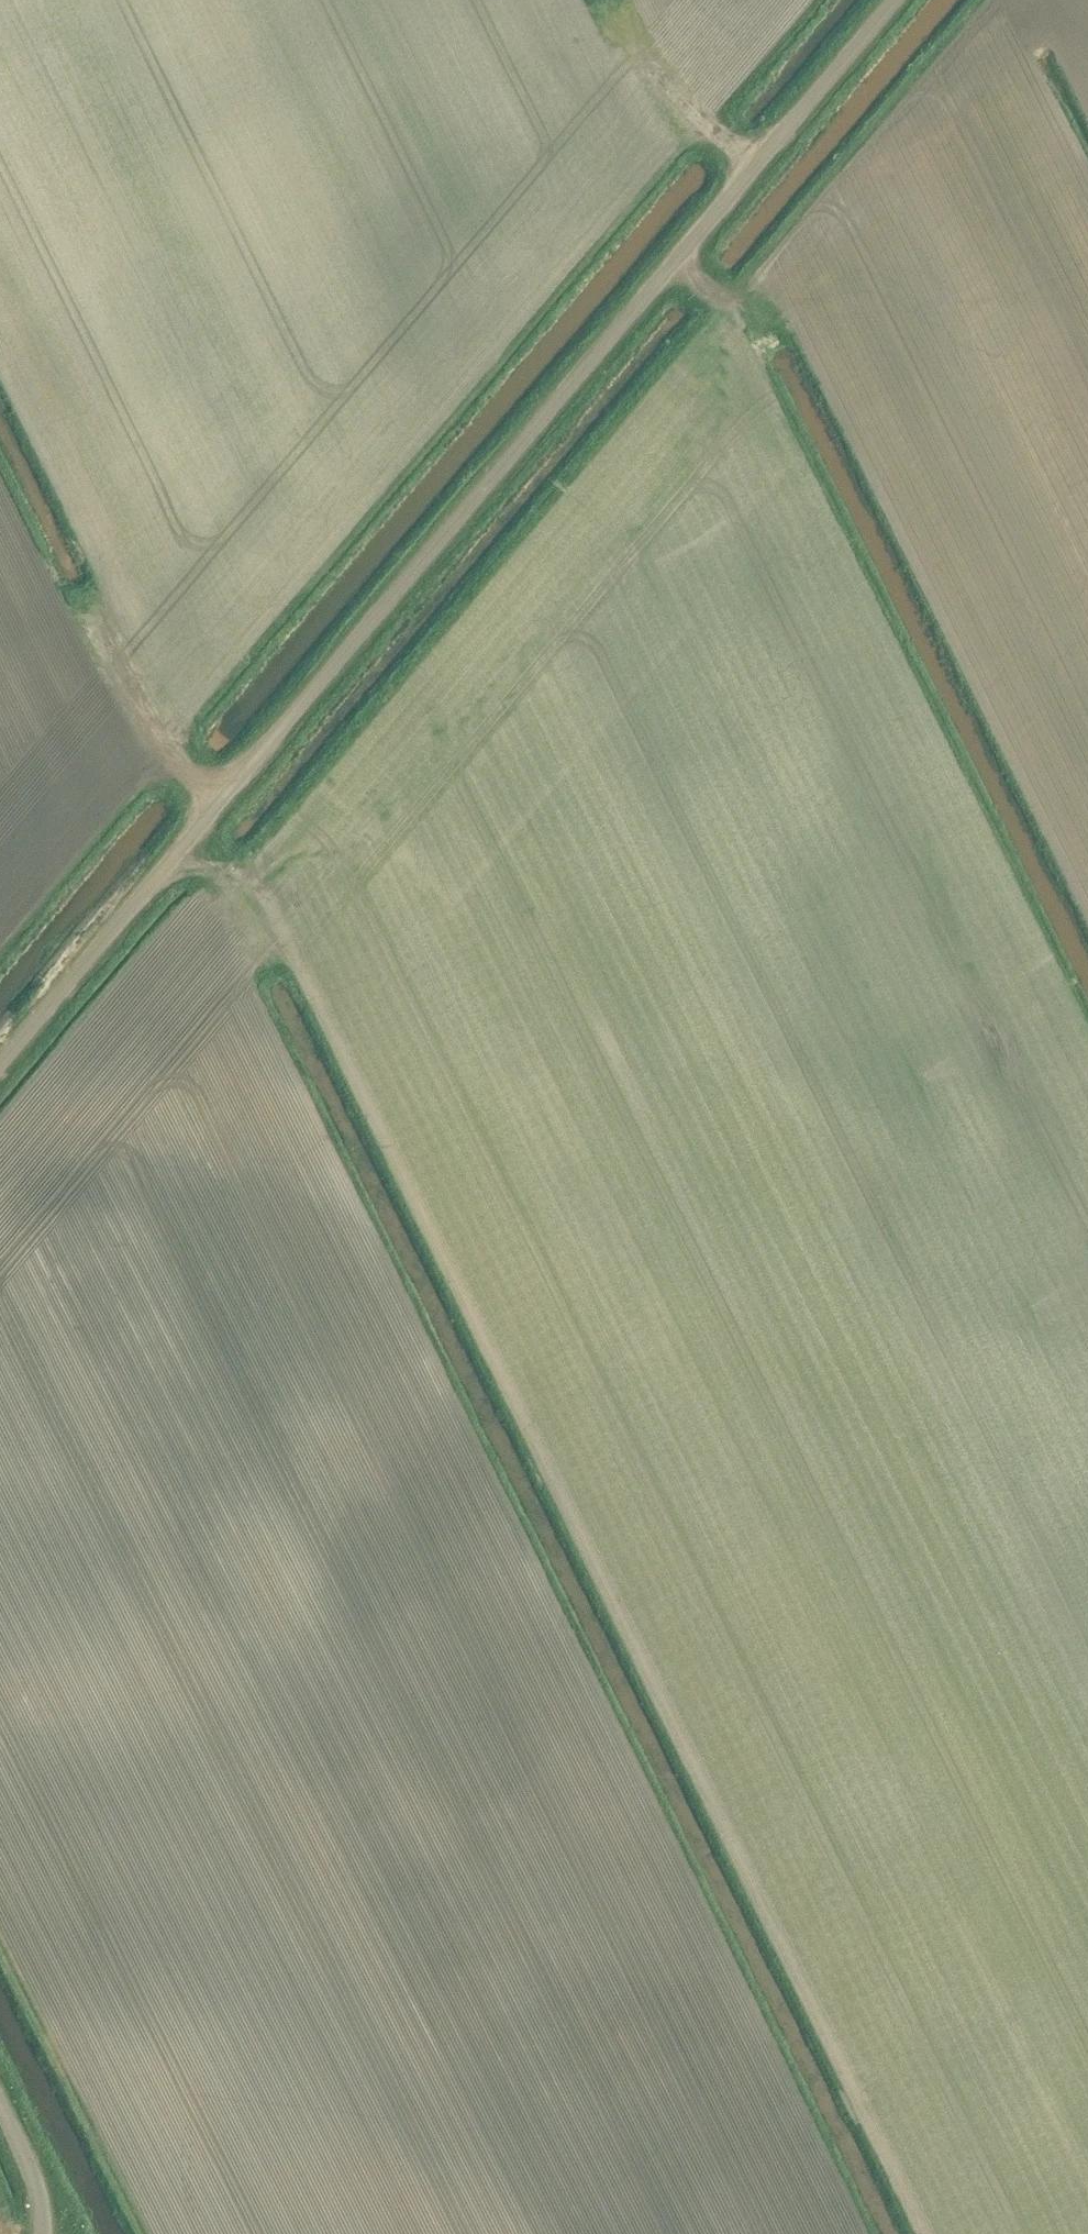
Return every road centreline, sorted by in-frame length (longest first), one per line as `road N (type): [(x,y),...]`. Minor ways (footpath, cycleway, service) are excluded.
road 1 (unclassified): [(0,1079),(271,771),(569,396),(901,0)]
road 2 (track): [(0,1946),(144,2233)]

